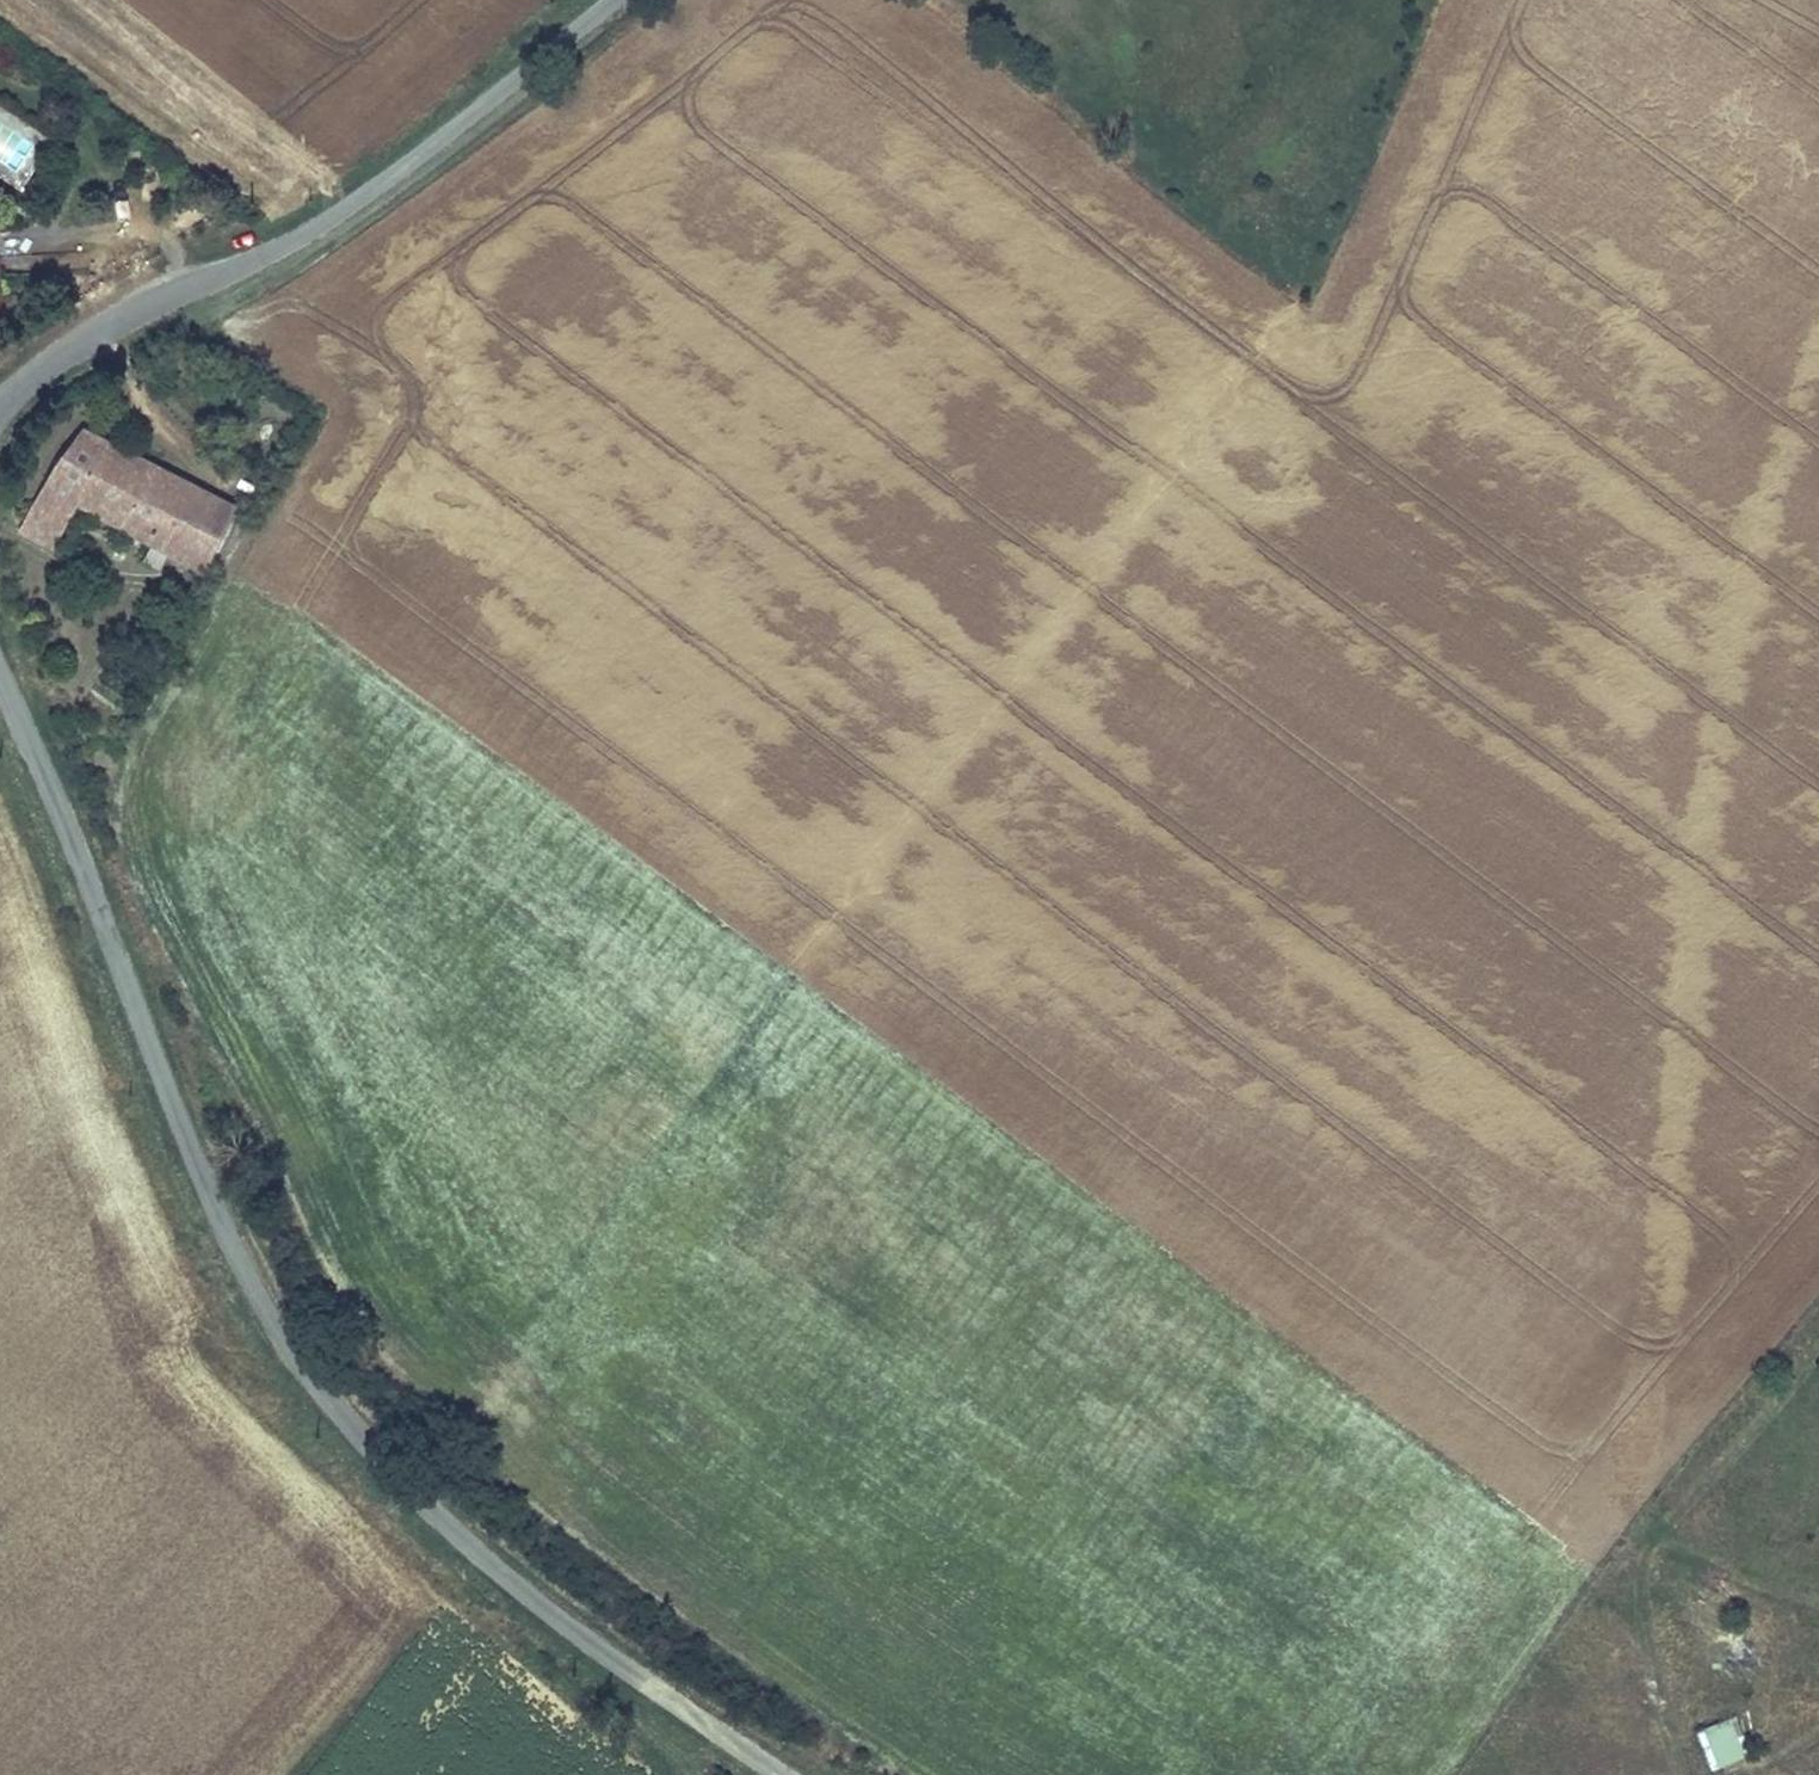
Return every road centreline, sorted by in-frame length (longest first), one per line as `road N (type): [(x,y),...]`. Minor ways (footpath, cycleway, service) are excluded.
road 1 (unclassified): [(795,1774),(566,1618),(470,1536),(405,1479),(300,1354),(215,1200),(60,796),(0,669)]
road 2 (unclassified): [(0,400),(62,353),(174,288),(312,224),(609,0)]

